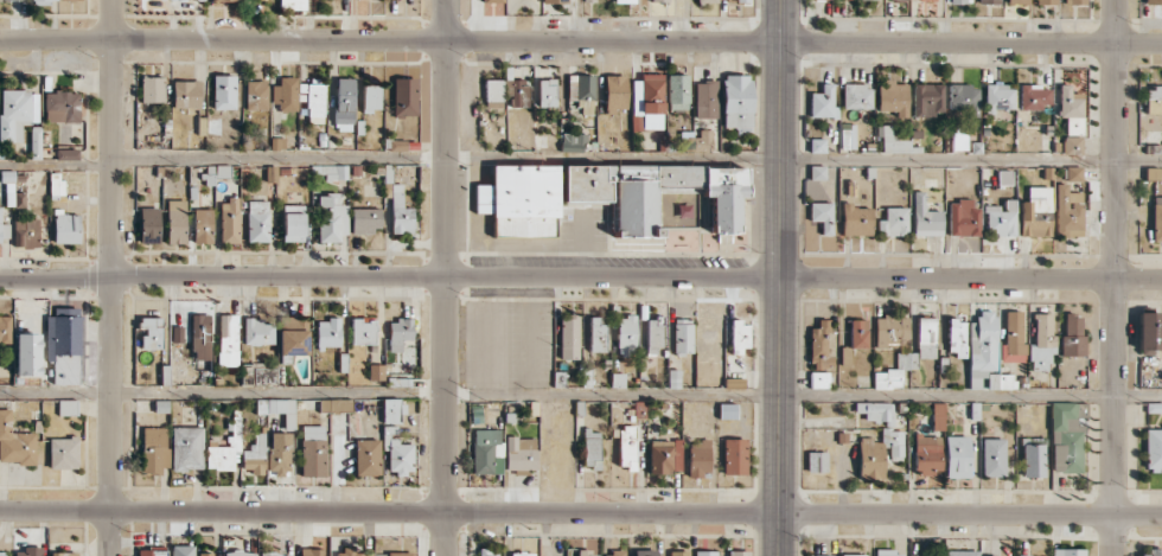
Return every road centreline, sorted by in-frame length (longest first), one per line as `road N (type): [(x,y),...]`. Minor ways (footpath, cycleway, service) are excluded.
road 1 (residential): [(0,510),(1161,516)]
road 2 (residential): [(0,277),(1161,276)]
road 3 (residential): [(0,40),(1161,40)]
road 4 (residential): [(1114,555),(1117,0)]
road 5 (residential): [(112,555),(114,0)]
road 6 (residential): [(446,555),(447,0)]
road 7 (secondary): [(779,555),(780,276)]
road 8 (secondary): [(780,276),(781,0)]

